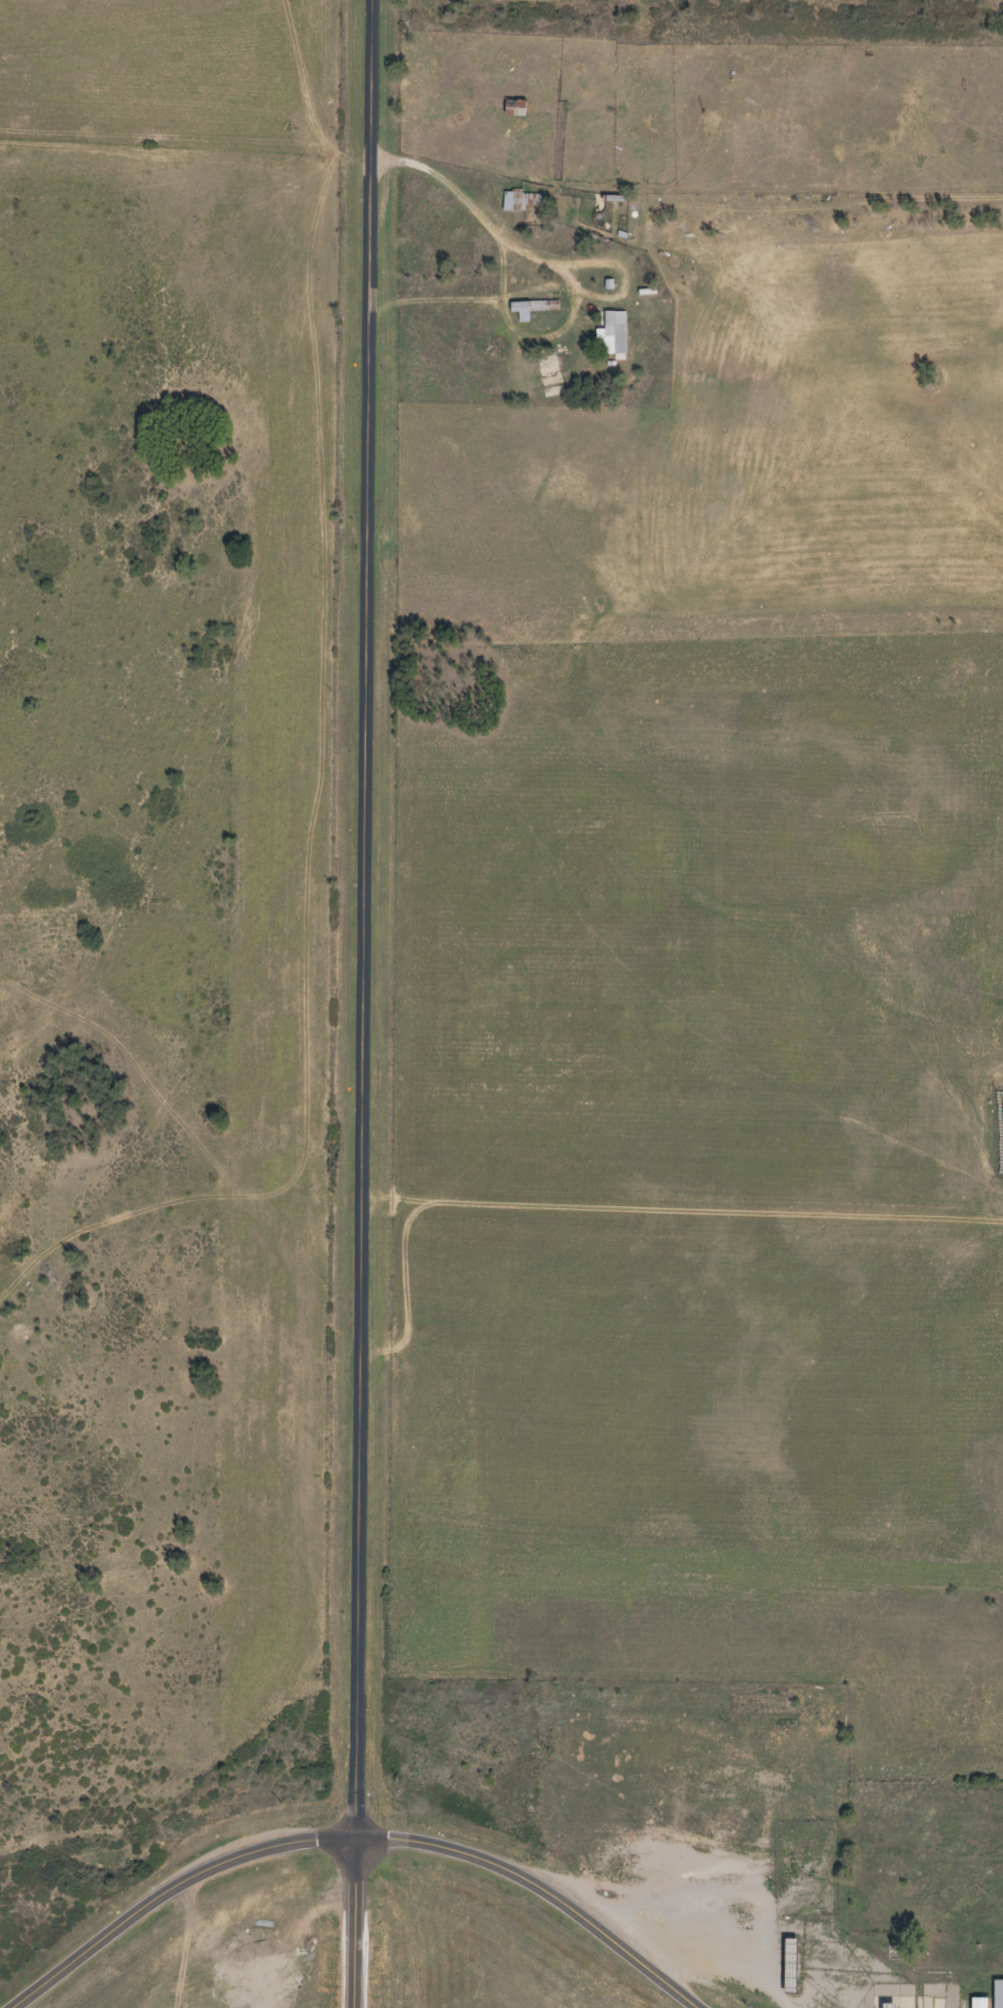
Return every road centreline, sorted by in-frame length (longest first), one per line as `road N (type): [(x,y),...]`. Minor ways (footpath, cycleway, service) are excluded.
road 1 (tertiary): [(353,2007),(371,0)]
road 2 (tertiary): [(3,2007),(197,1864),(296,1833),(400,1836),(496,1863),(566,1902),(701,2007)]

